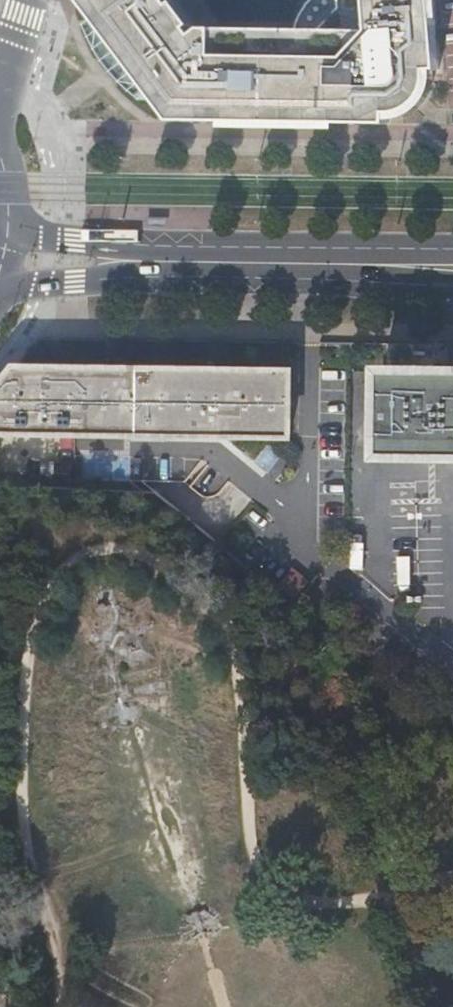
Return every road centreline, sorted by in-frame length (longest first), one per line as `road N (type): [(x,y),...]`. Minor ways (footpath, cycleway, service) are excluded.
road 1 (secondary): [(0,289),(193,278),(452,287)]
road 2 (secondary): [(452,251),(5,233)]

